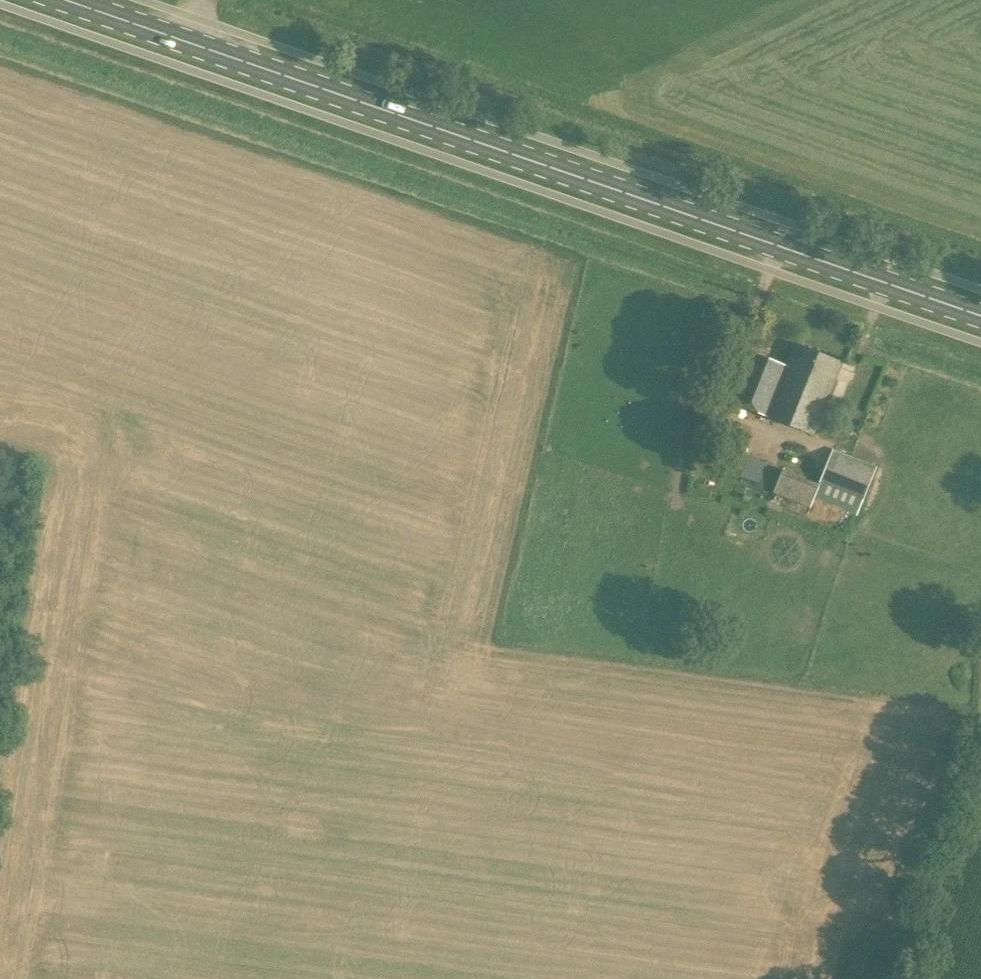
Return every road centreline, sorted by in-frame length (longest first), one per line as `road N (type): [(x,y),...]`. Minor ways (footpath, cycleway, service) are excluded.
road 1 (primary): [(980,315),(71,0)]

